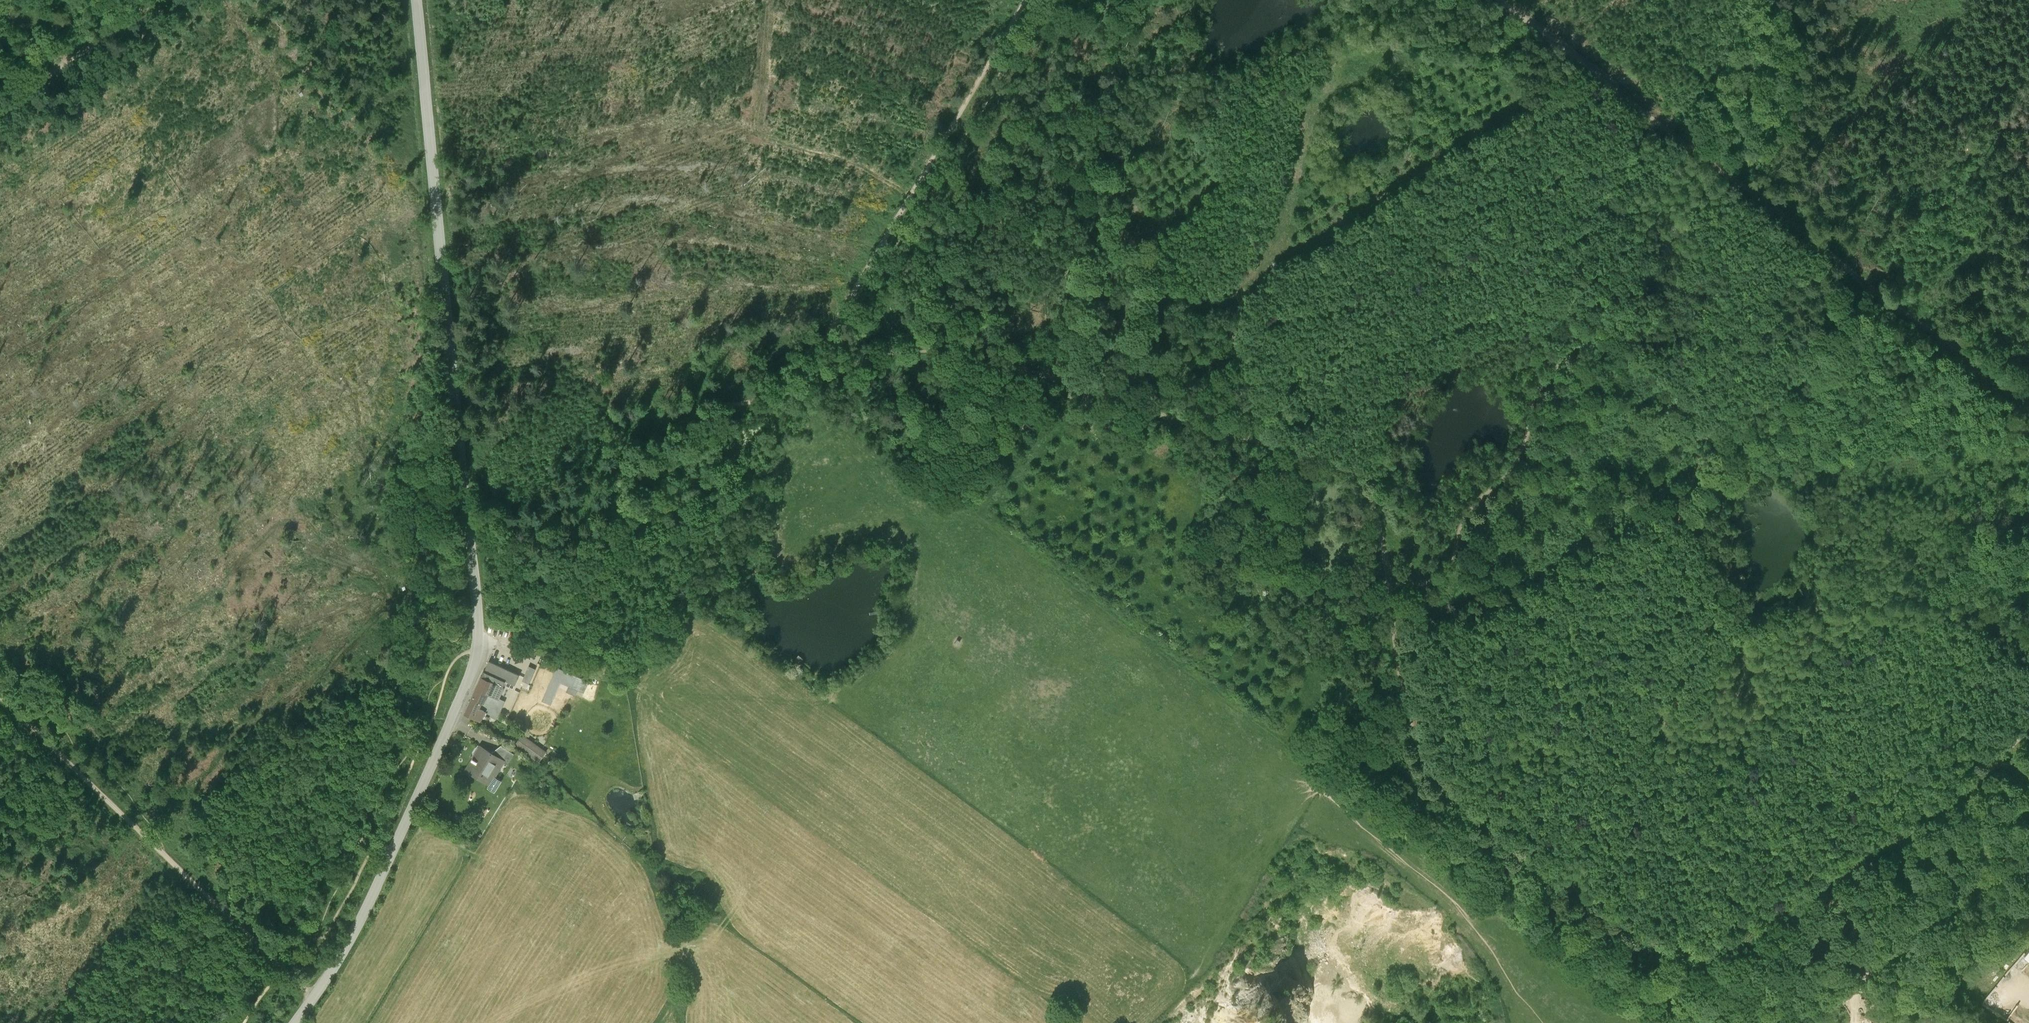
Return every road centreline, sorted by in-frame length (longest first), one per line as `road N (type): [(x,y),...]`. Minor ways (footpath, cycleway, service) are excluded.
road 1 (track): [(2028,725),(1944,814),(1874,848),(1719,950),(1678,954),(1577,896),(1435,775),(1403,696),(1375,514),(1347,464),(1038,373),(945,352),(886,354)]
road 2 (unclassified): [(294,1022),(367,906),(480,646),(419,0)]
road 3 (track): [(1497,0),(2028,400)]
road 4 (track): [(1656,121),(1574,269),(1560,363),(1531,400),(1517,460),(1465,517),(1449,567),(1435,578),(1387,581)]
road 5 (track): [(886,354),(661,432),(640,453),(614,526),(568,604),(515,645)]
road 6 (track): [(1024,0),(808,377)]
road 7 (track): [(314,994),(0,695)]
road 8 (track): [(1640,1022),(1350,797)]
road 9 (track): [(1435,578),(1484,601),(1506,603),(1641,522),(1761,472)]
road 10 (track): [(1839,998),(1941,906),(2028,856)]
road 11 (track): [(1810,1022),(1839,998),(1876,1006),(1975,987),(2028,995)]
road 12 (track): [(0,110),(151,0)]
road 13 (track): [(1256,439),(1260,425),(1233,328),(1238,289)]
road 14 (track): [(515,645),(635,683)]

